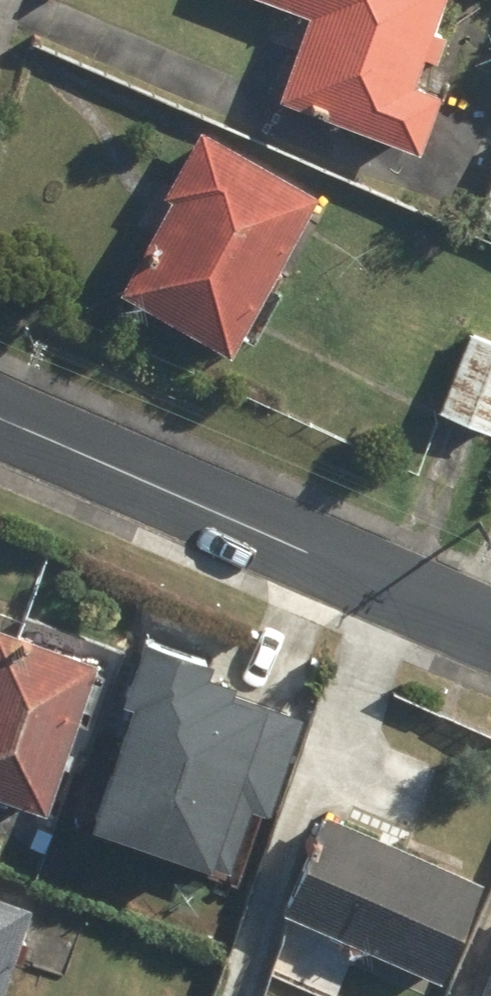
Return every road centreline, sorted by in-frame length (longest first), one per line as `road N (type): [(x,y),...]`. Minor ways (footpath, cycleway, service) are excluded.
road 1 (residential): [(490,630),(0,420)]

